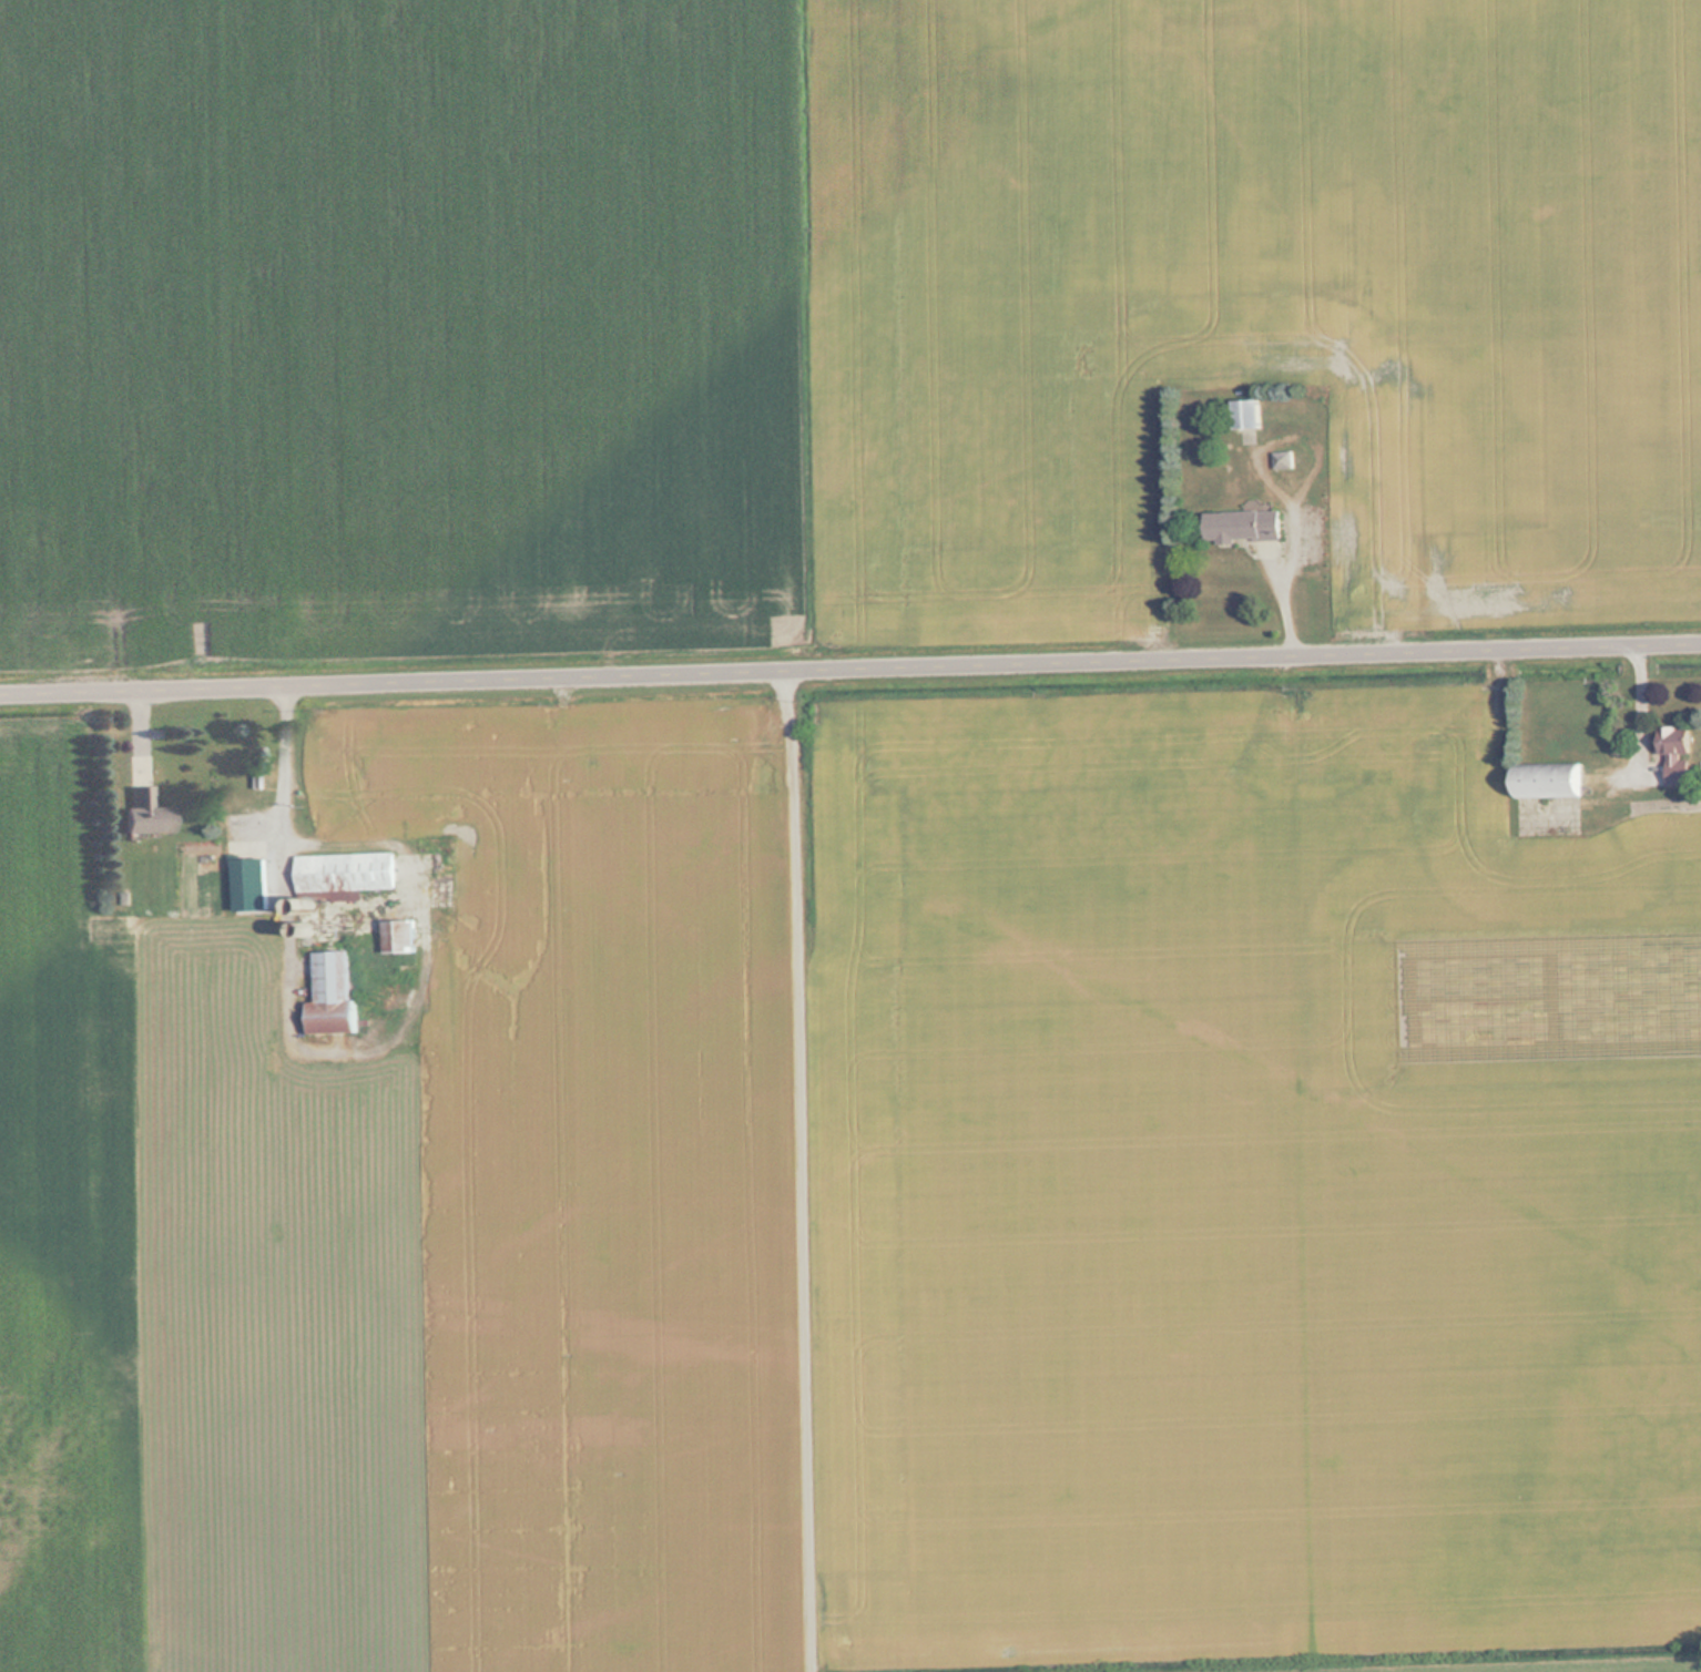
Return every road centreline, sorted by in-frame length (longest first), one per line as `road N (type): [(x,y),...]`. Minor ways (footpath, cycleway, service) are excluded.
road 1 (secondary): [(0,694),(1700,644)]

